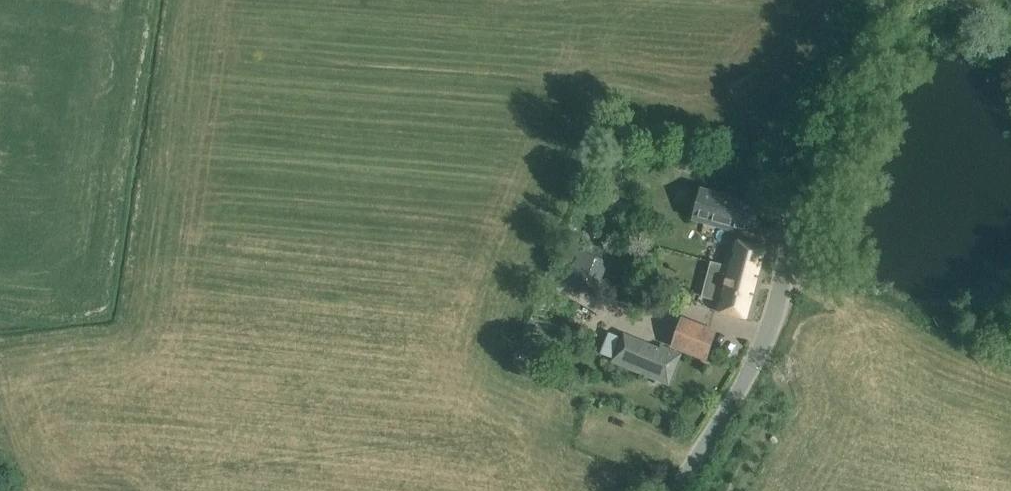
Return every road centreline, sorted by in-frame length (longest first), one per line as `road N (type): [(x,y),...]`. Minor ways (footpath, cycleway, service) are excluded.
road 1 (unclassified): [(673,490),(765,347),(804,146),(842,62),(884,0)]

